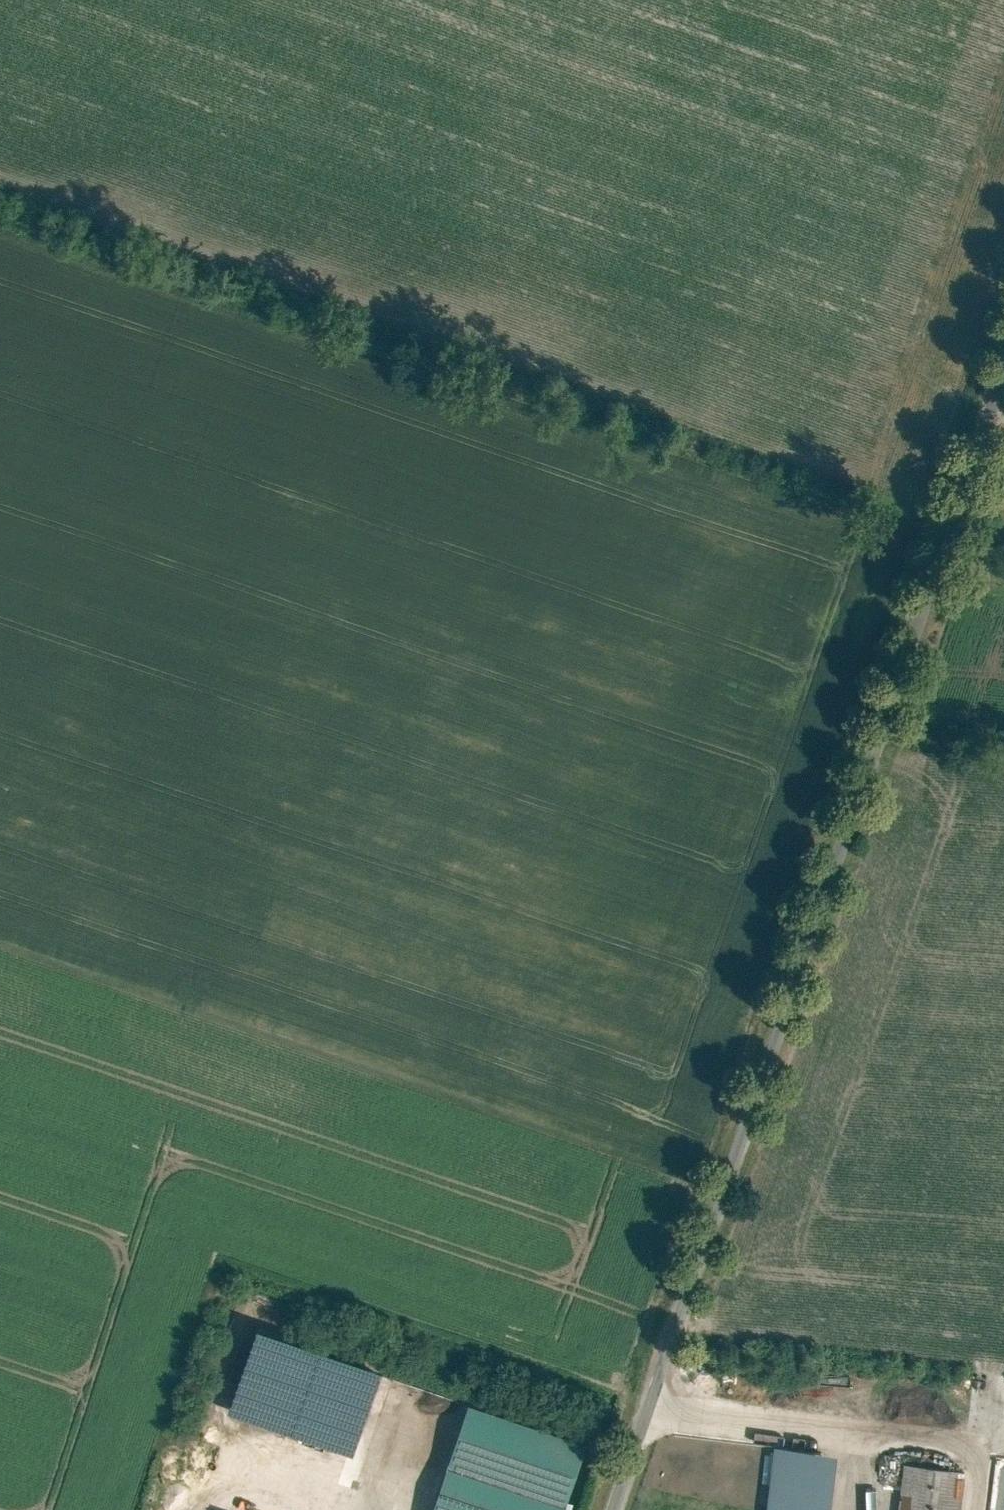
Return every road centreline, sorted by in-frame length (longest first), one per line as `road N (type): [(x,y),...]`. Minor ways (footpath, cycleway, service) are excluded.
road 1 (unclassified): [(1003,391),(612,1509)]

